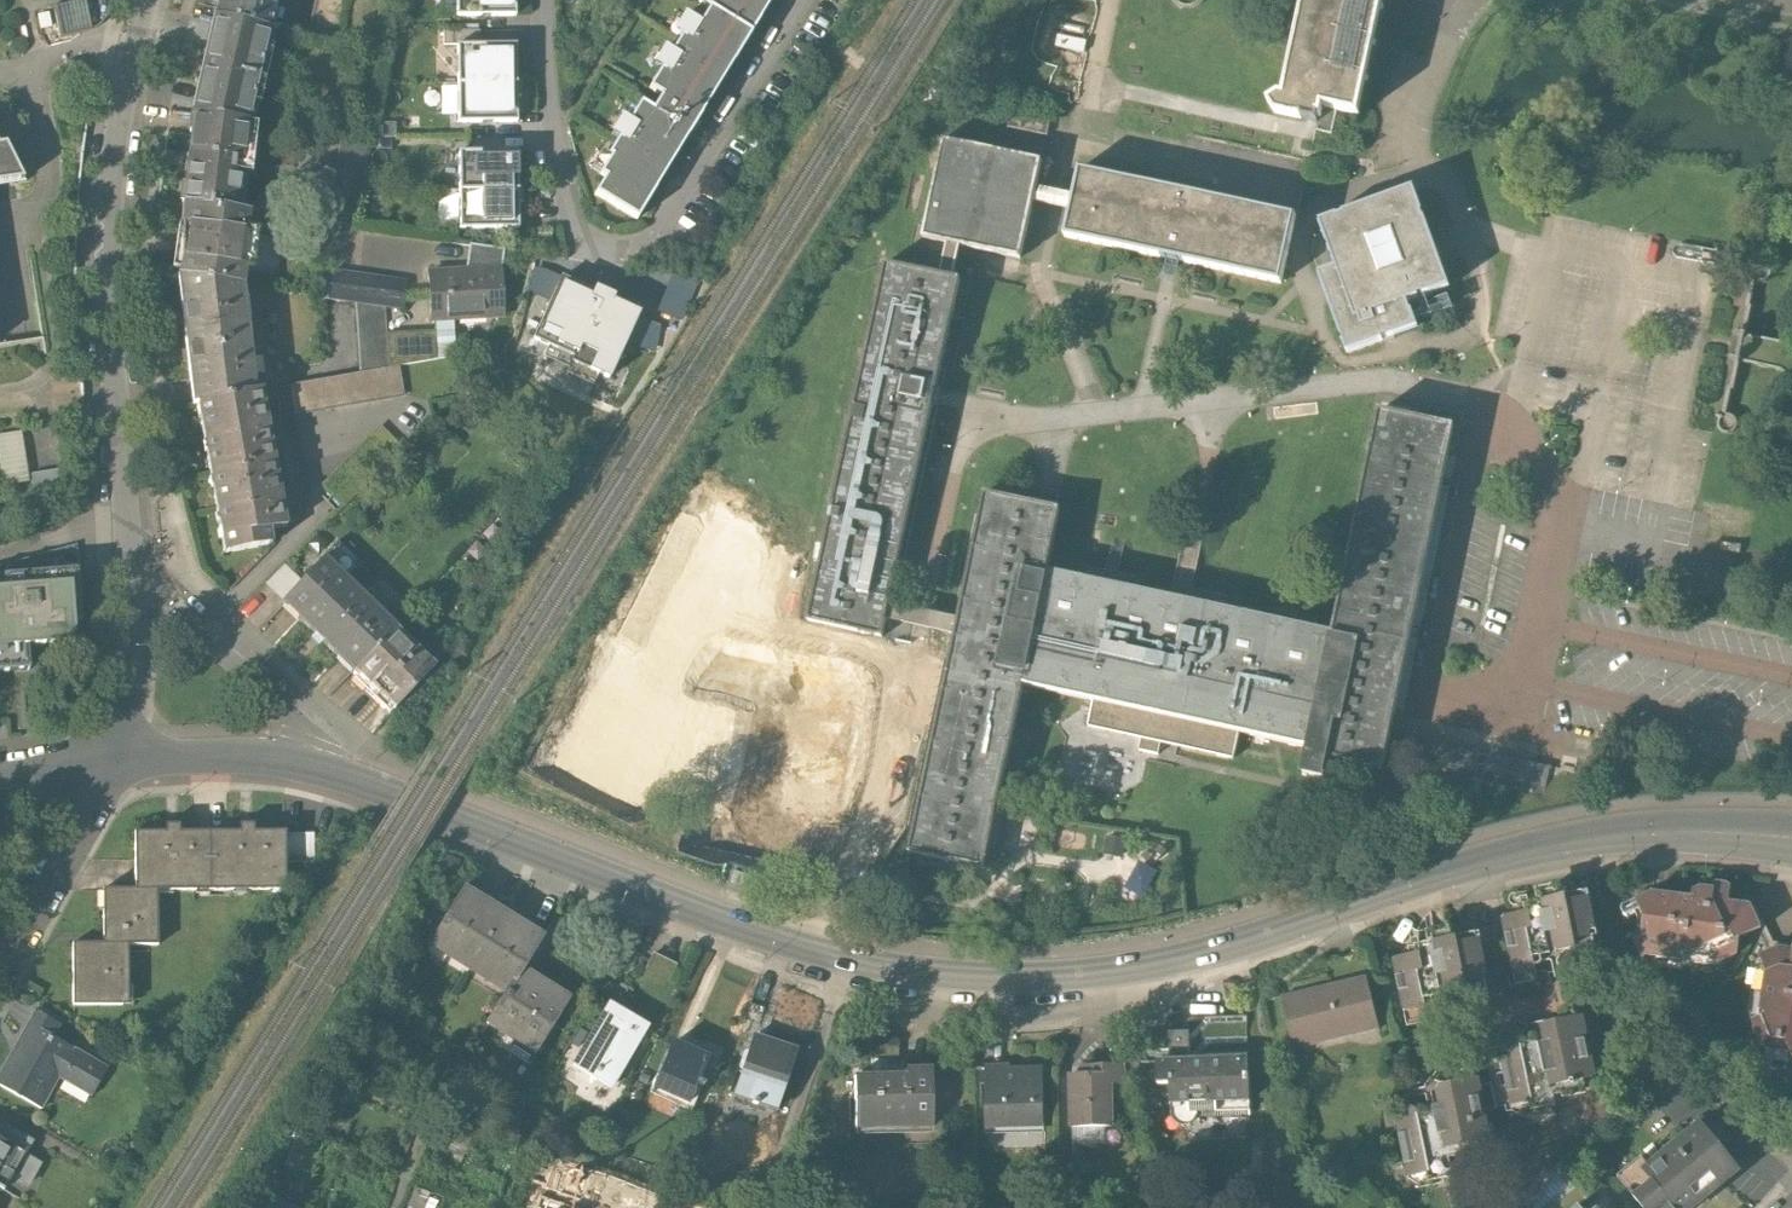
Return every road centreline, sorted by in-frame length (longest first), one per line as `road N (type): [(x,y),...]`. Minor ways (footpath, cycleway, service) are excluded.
road 1 (residential): [(109,763),(224,755),(321,764),(811,948),(975,977),(1170,959),(1516,850),(1620,833),(1791,838)]
road 2 (residential): [(109,763),(136,565),(110,238),(155,0)]
road 3 (unknown): [(811,948),(826,885),(848,857),(905,713),(922,627)]
road 4 (residential): [(559,0),(571,207),(604,245),(649,246)]
road 5 (residential): [(807,0),(682,209)]
road 6 (residential): [(0,974),(92,812),(109,763)]

